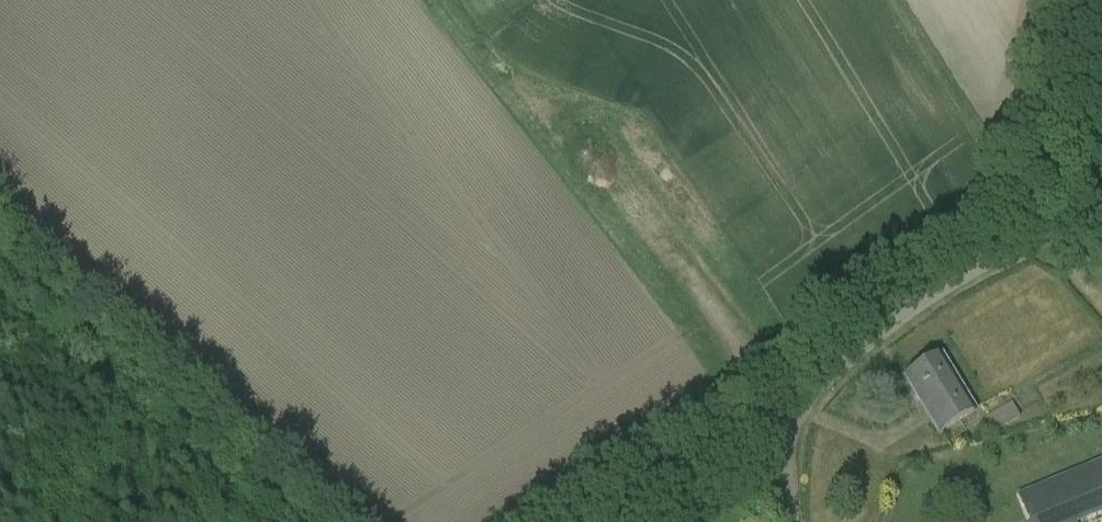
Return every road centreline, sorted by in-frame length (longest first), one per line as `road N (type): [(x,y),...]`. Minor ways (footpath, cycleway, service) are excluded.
road 1 (unclassified): [(767,428),(877,334),(993,255),(1101,208)]
road 2 (track): [(1086,0),(1023,191),(1021,244)]
road 3 (unclassified): [(620,521),(767,428)]

